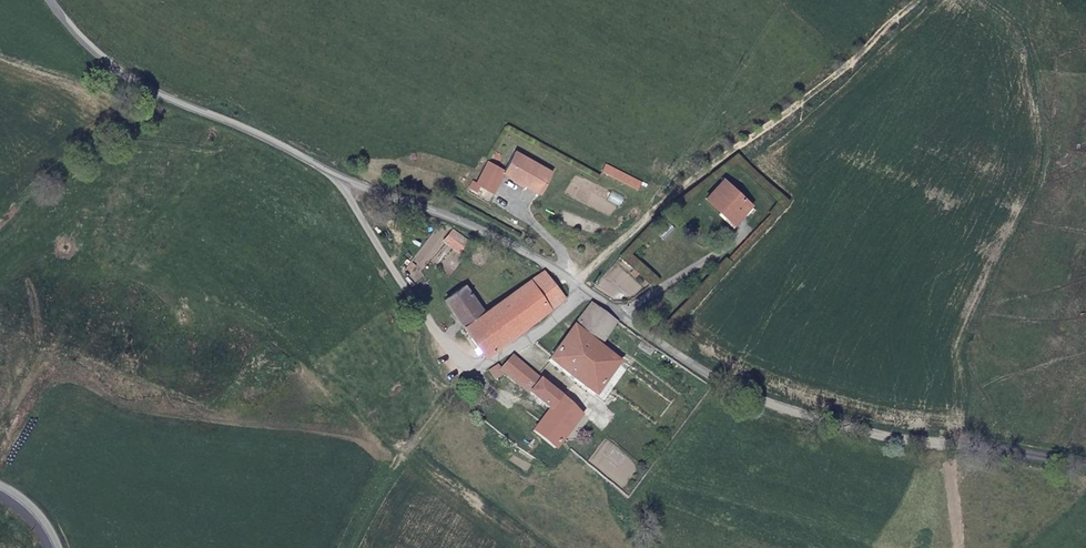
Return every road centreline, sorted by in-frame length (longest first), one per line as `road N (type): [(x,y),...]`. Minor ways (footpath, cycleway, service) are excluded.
road 1 (unclassified): [(1085,464),(917,442),(710,378),(584,286)]
road 2 (track): [(576,279),(920,0)]
road 3 (residential): [(334,174),(445,346),(470,368),(564,311),(584,286)]
road 4 (unclassified): [(334,174),(152,91),(75,26),(57,0)]
road 5 (unclassified): [(584,286),(562,267),(334,174)]

